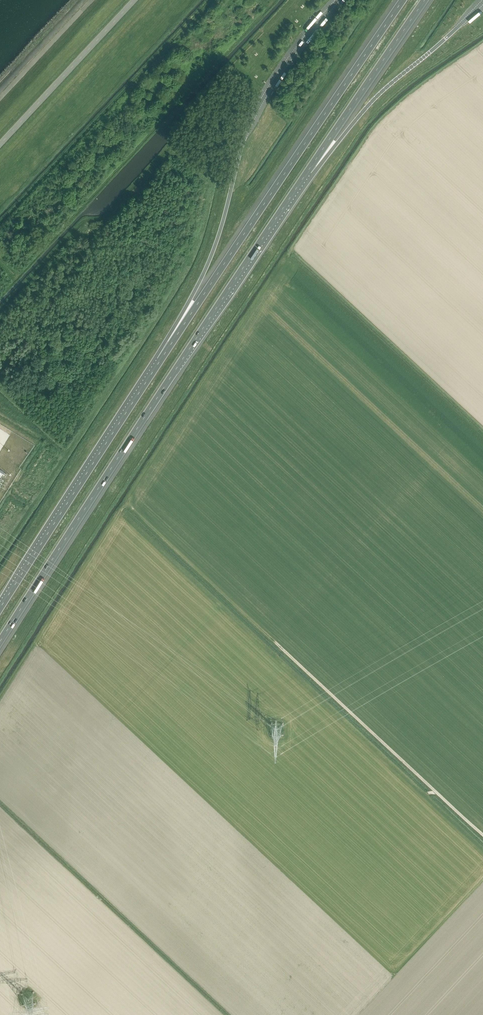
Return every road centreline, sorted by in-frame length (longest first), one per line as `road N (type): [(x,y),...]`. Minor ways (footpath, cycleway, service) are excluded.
road 1 (motorway): [(0,644),(307,171)]
road 2 (motorway): [(402,0),(159,361)]
road 3 (motorway): [(159,361),(0,608)]
road 4 (motorway): [(242,147),(212,255),(159,361)]
road 5 (motorway): [(307,171),(425,0)]
road 6 (tertiary): [(133,0),(0,142)]
road 7 (motorway): [(307,171),(430,52)]

